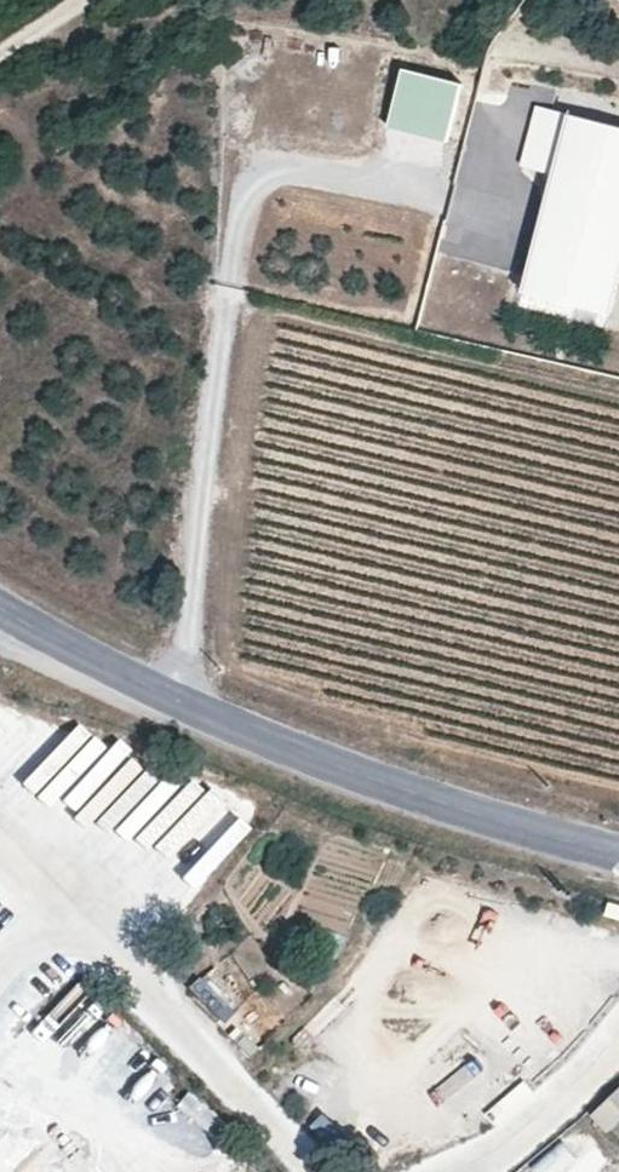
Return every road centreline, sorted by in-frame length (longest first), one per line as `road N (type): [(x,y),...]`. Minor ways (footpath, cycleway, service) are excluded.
road 1 (tertiary): [(618,854),(393,784),(99,664),(0,608)]

